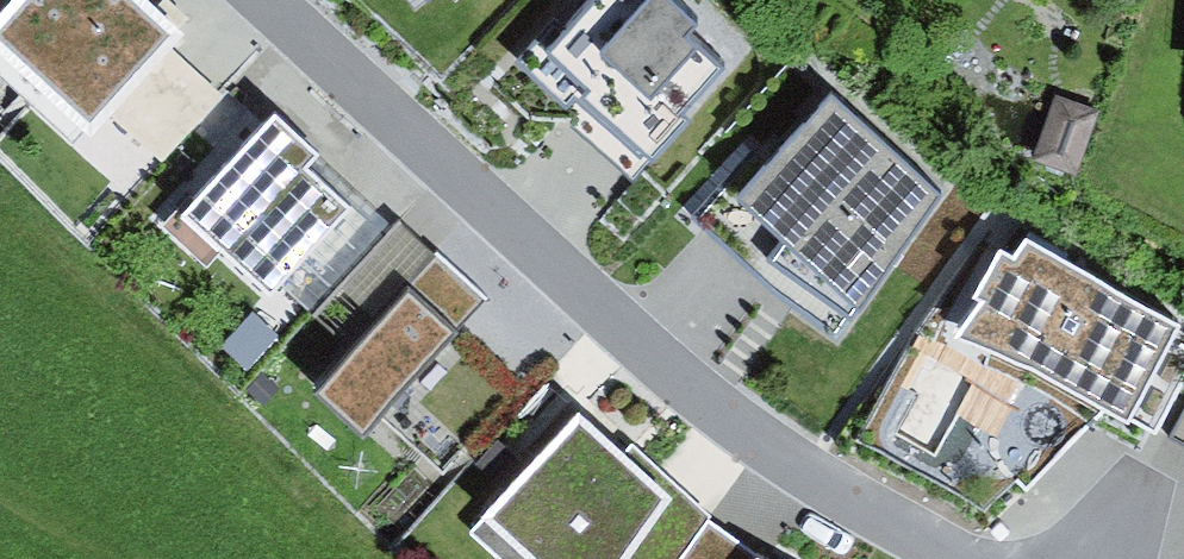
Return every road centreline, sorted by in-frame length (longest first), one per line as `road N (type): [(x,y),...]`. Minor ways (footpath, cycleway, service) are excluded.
road 1 (residential): [(261,0),(612,328),(794,466),(961,558)]
road 2 (track): [(139,558),(0,486)]

